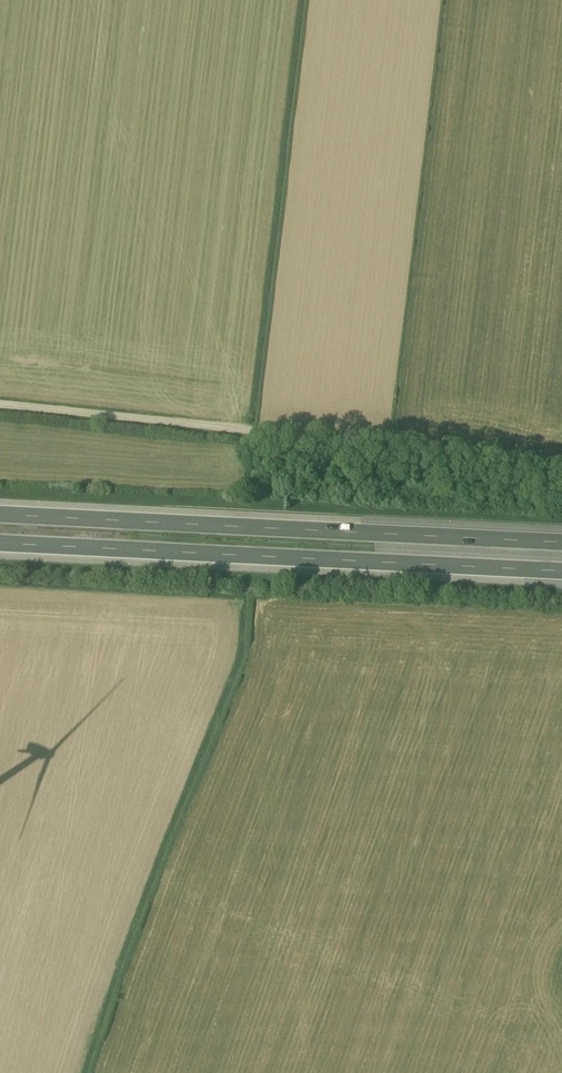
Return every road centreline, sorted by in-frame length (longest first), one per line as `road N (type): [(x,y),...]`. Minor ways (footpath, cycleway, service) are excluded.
road 1 (unclassified): [(561,481),(0,406)]
road 2 (motorway): [(561,544),(0,515)]
road 3 (motorway): [(0,544),(561,572)]
road 4 (track): [(388,455),(442,0)]

